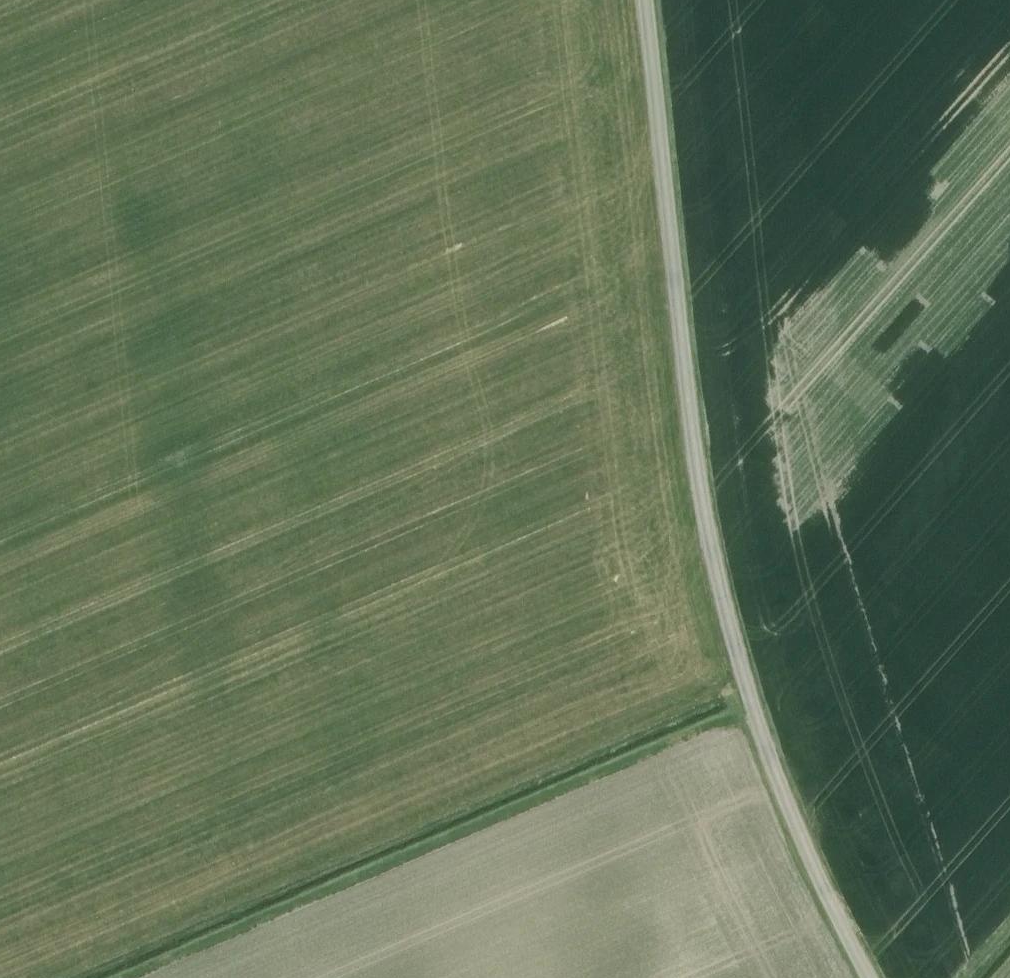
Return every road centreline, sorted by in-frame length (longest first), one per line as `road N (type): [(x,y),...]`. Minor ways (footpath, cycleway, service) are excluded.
road 1 (unclassified): [(870,977),(778,782),(707,525),(647,0)]

